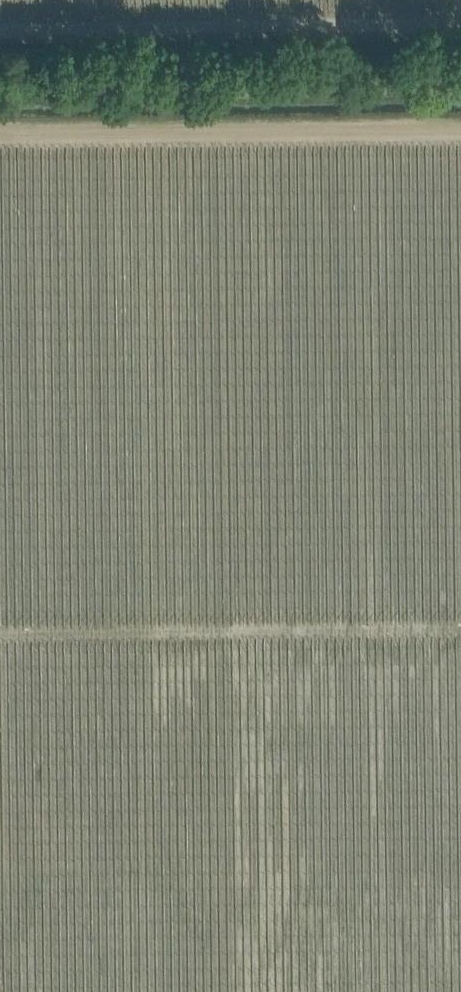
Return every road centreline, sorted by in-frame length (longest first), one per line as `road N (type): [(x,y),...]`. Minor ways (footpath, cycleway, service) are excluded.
road 1 (track): [(0,58),(460,52)]

